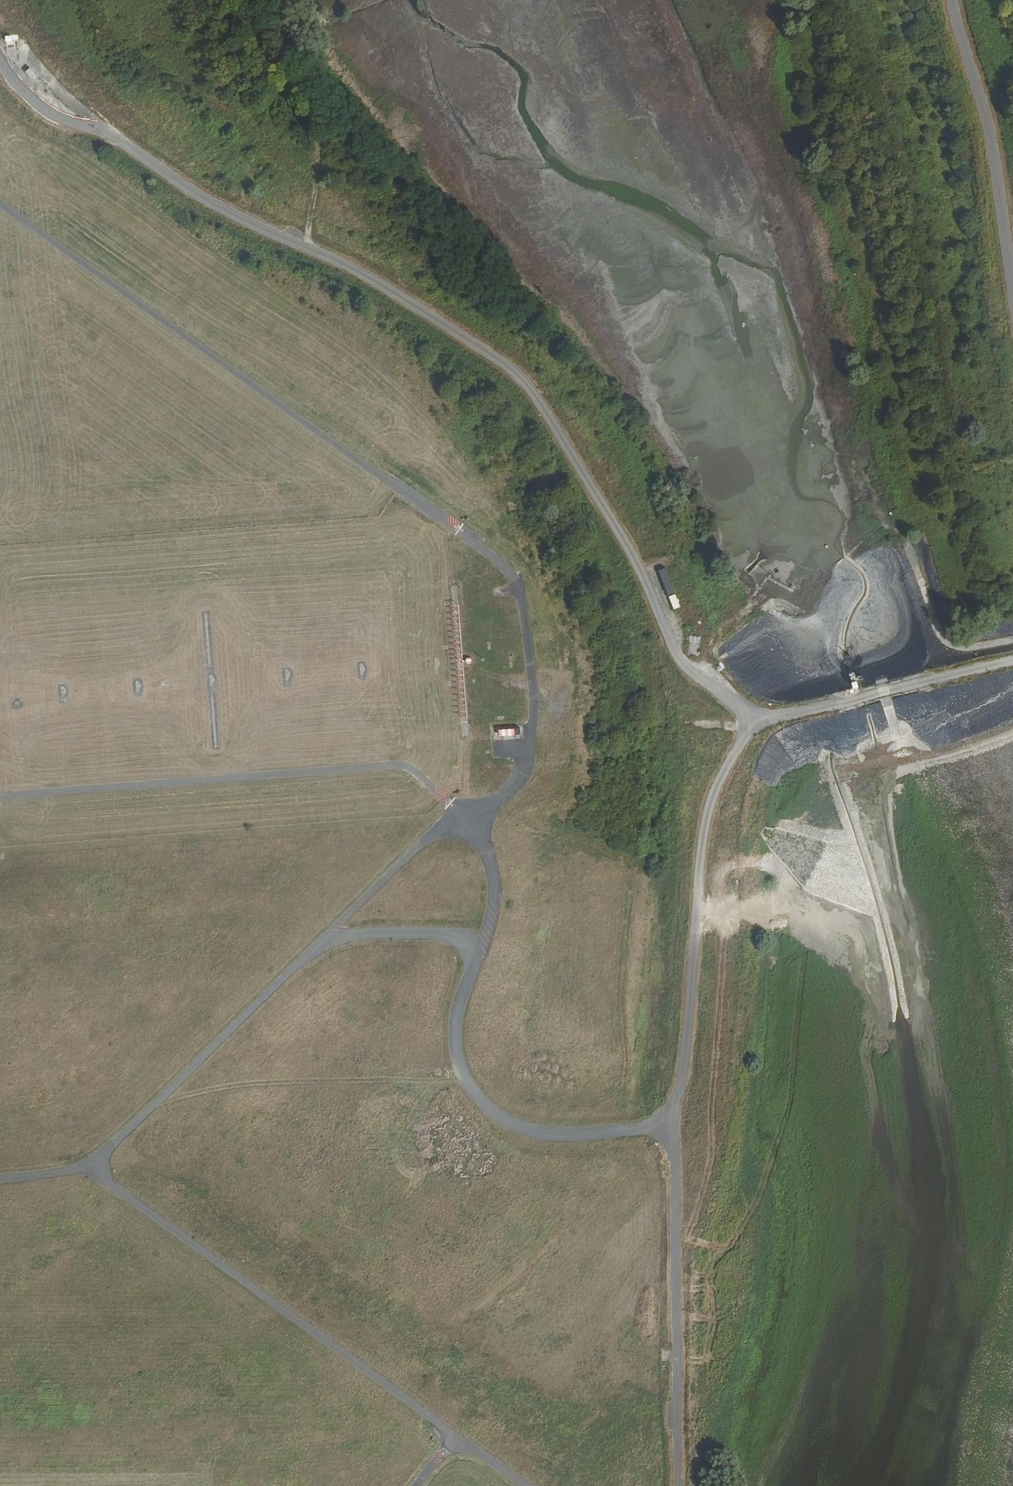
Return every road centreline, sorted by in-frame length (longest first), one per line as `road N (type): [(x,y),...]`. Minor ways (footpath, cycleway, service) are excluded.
road 1 (track): [(776,718),(719,713),(683,673),(616,515),(553,414),(448,320),(182,176),(70,87),(9,0)]
road 2 (track): [(1012,657),(776,718)]
road 3 (track): [(1012,640),(968,649),(943,639),(903,538),(885,522)]

